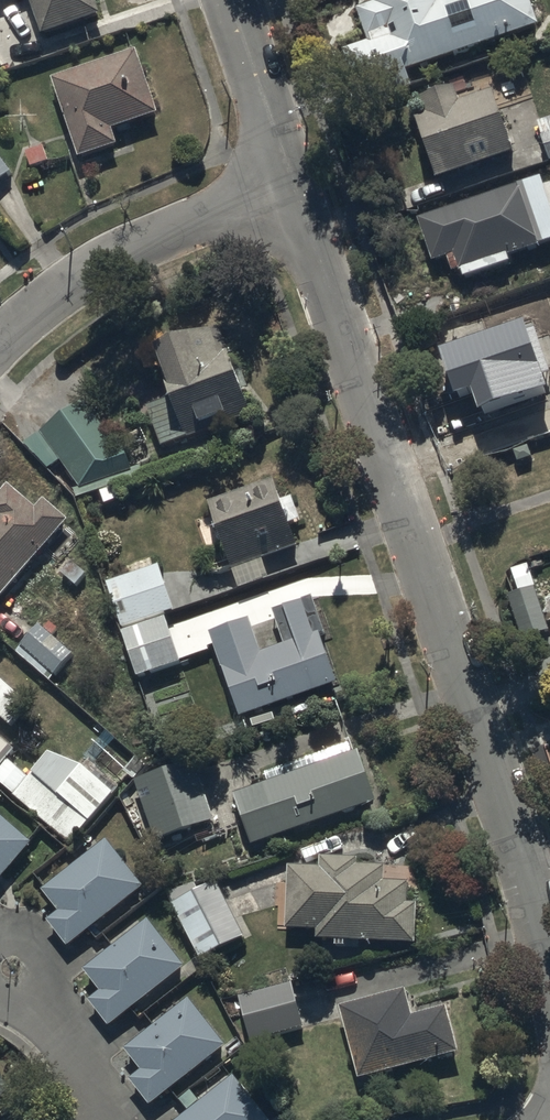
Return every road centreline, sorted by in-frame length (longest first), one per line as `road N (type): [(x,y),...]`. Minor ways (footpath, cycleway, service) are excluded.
road 1 (residential): [(295,190),(499,775),(549,957)]
road 2 (residential): [(0,344),(81,274),(144,242),(295,190)]
road 3 (residential): [(229,0),(295,190)]
road 4 (residential): [(49,1030),(48,951),(33,935),(0,938)]

